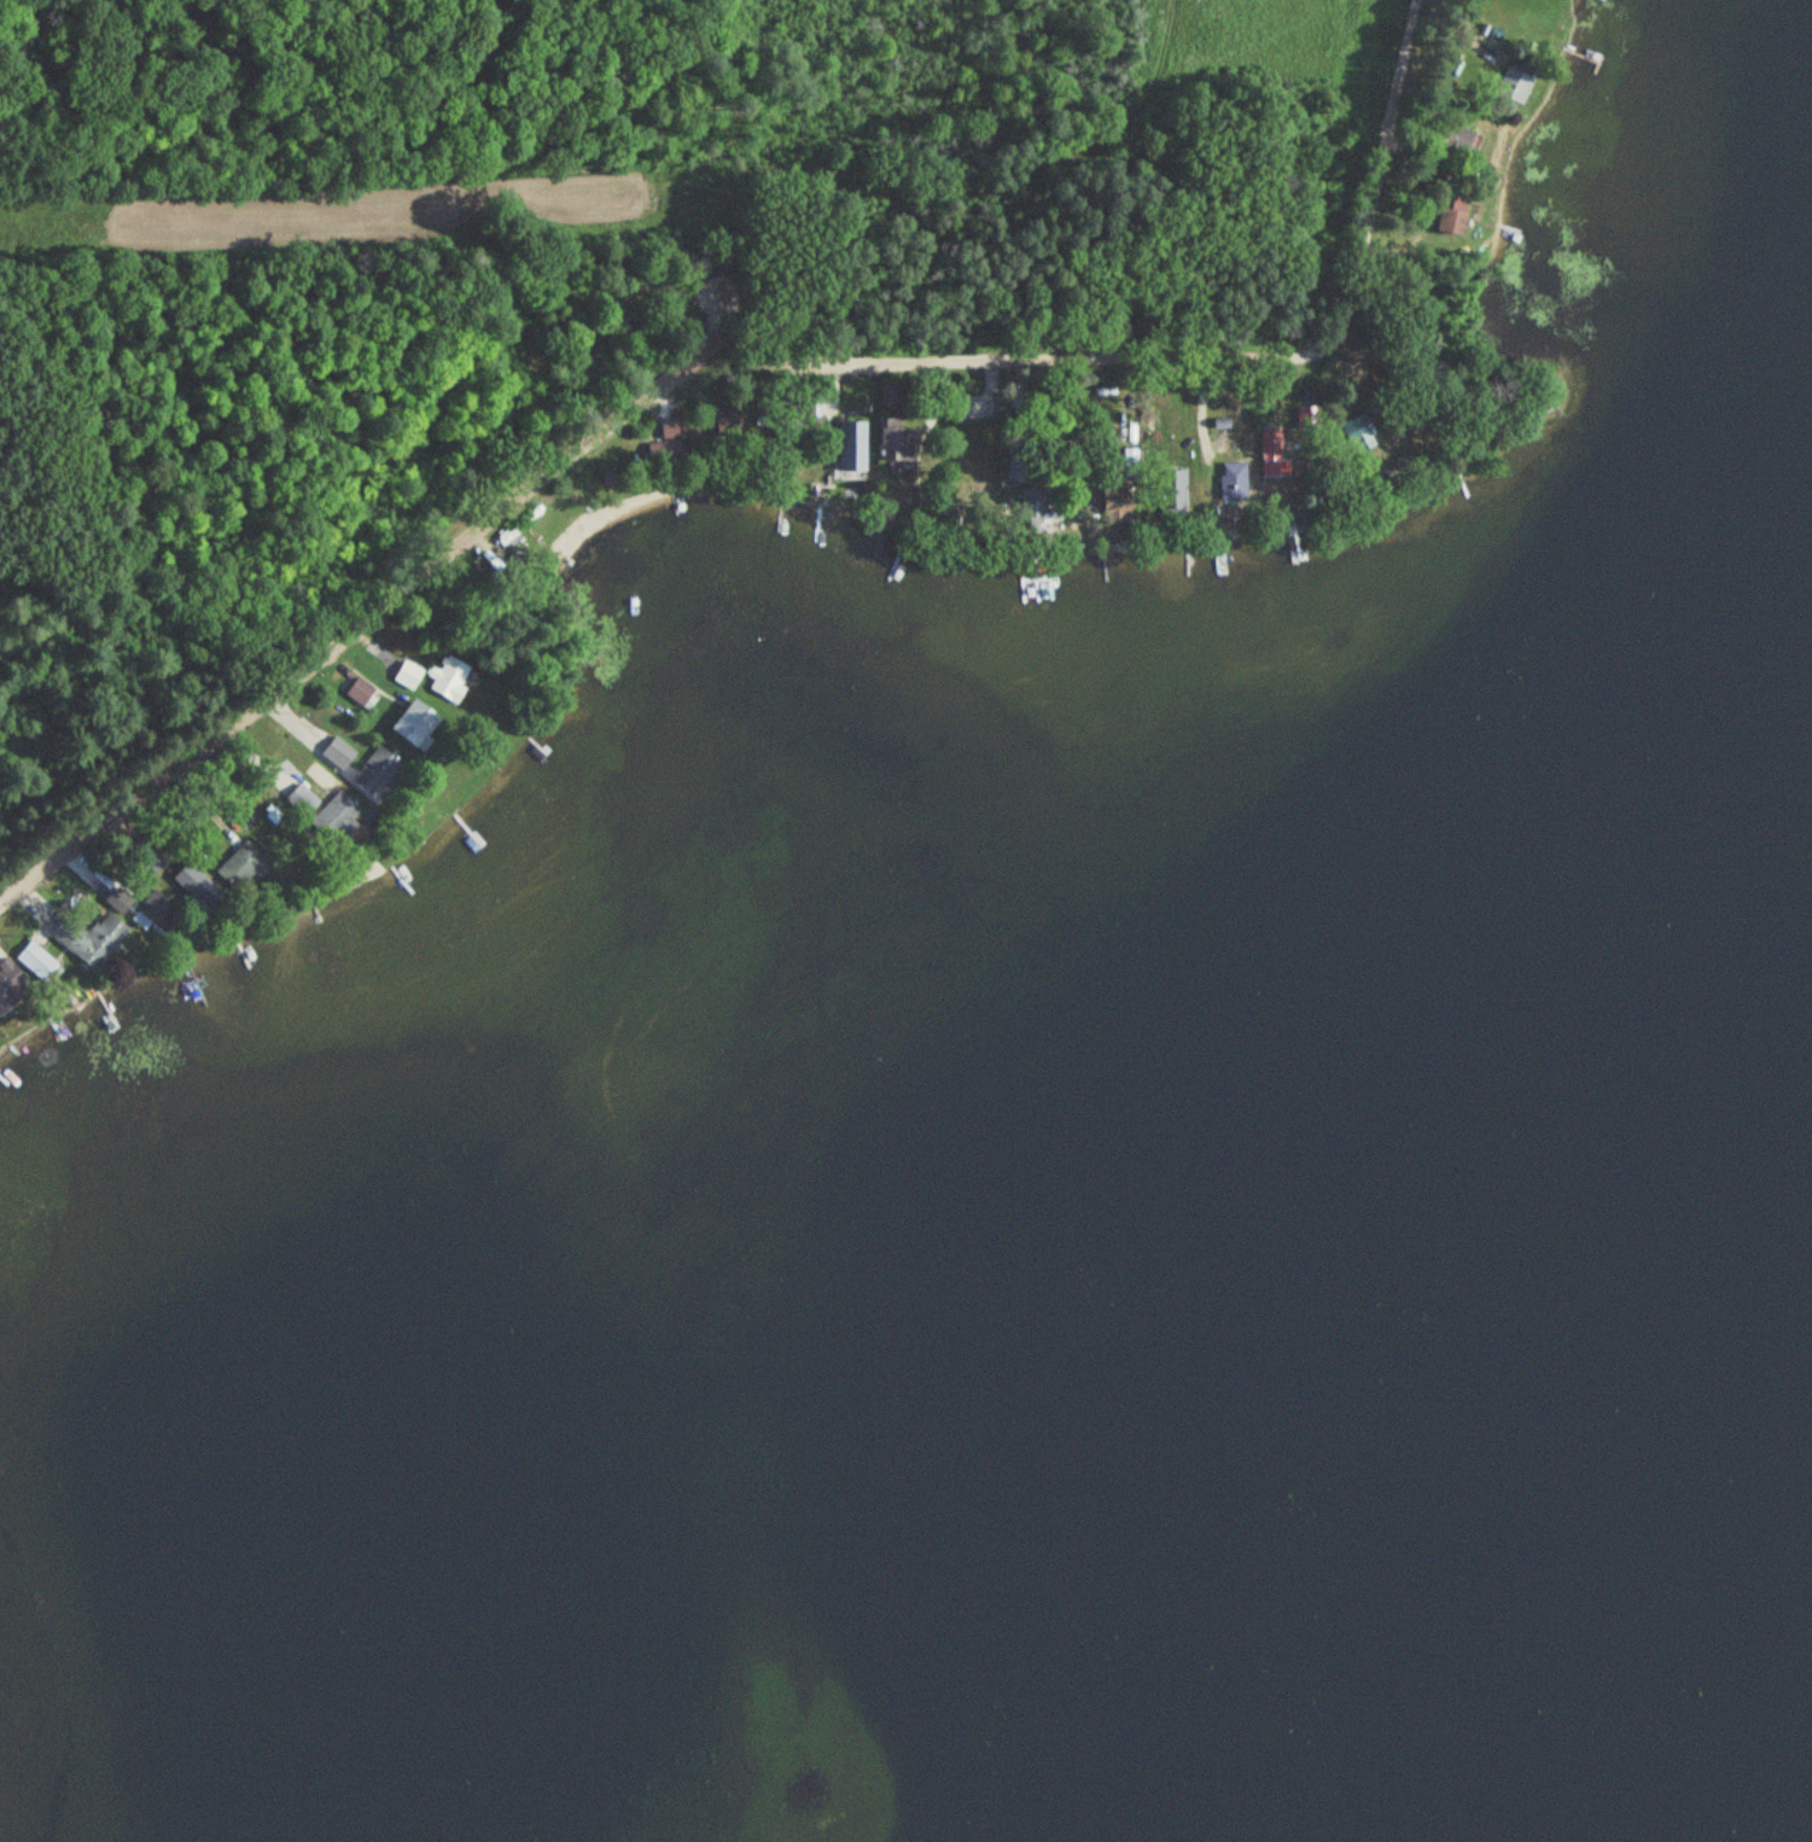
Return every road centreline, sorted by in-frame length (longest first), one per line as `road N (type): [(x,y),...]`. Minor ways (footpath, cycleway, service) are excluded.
road 1 (residential): [(0,912),(571,450),(688,366),(719,326),(719,292)]
road 2 (residential): [(837,363),(1318,349),(1346,323),(1416,0)]

